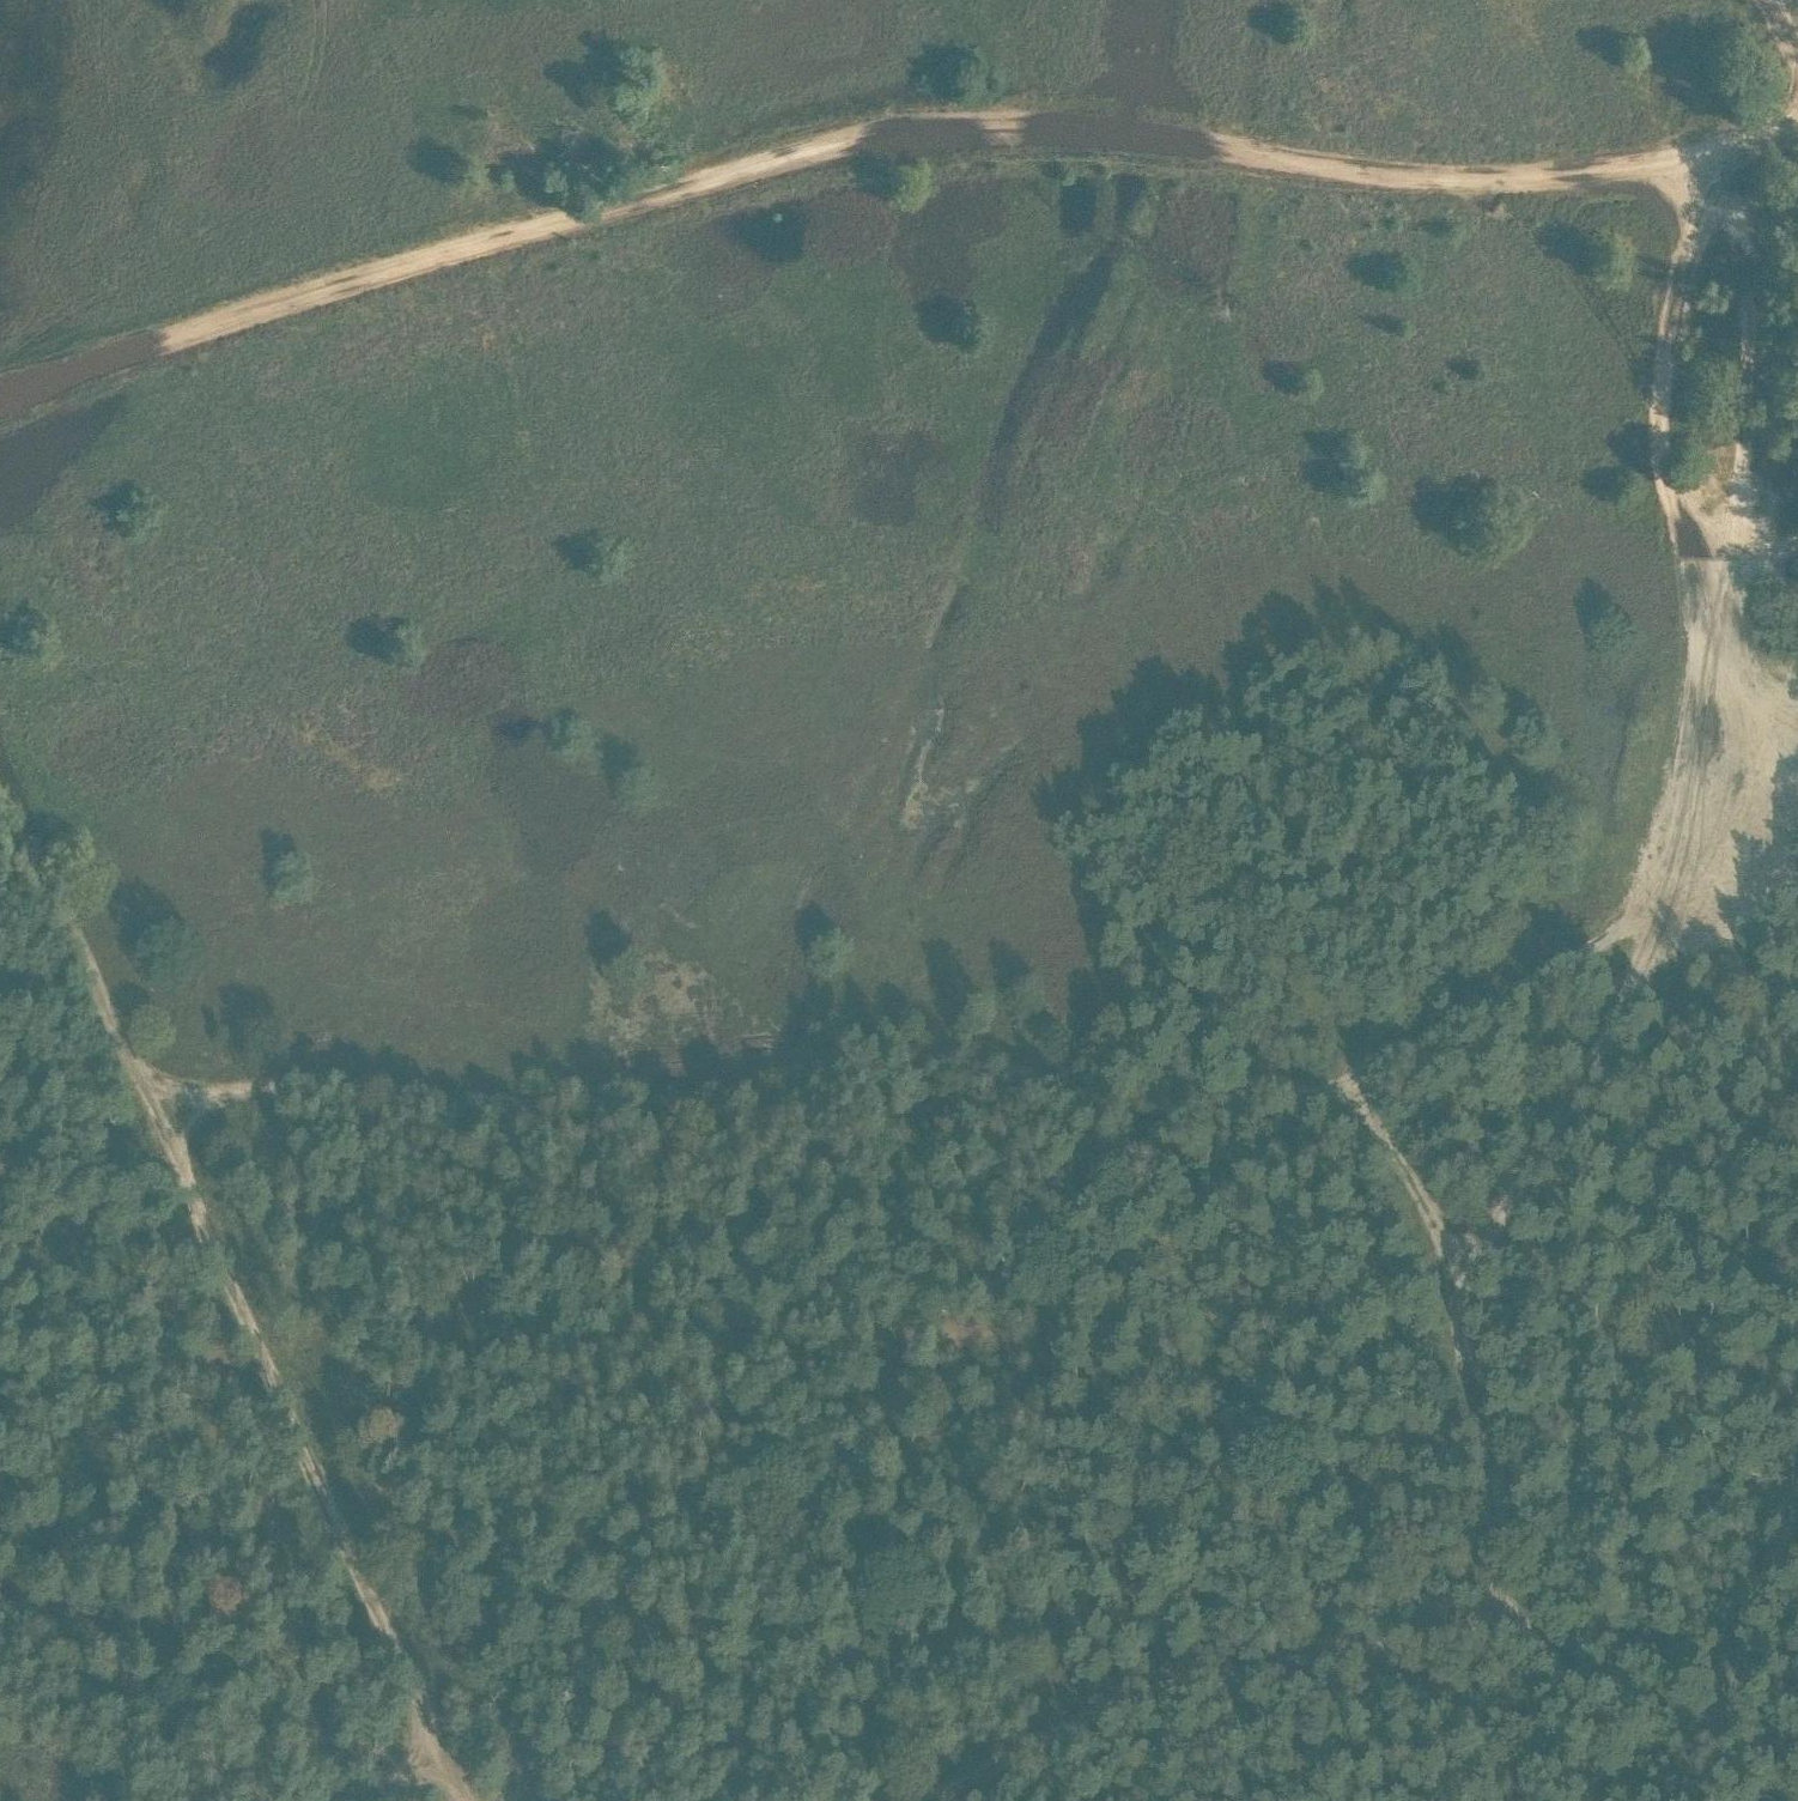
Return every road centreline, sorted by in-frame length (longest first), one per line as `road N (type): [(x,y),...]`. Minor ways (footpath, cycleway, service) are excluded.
road 1 (track): [(159,1102),(281,1098),(444,1111),(715,1091),(824,1070),(988,1072),(1092,1087),(1369,1077),(1523,997),(1654,899),(1728,770),(1706,558),(1673,425),(1675,325),(1704,145)]
road 2 (track): [(1797,120),(1639,162),(1432,173),(1043,129),(893,144),(222,321),(0,403)]
road 3 (track): [(1369,1077),(1445,1252),(1502,1422),(1521,1608),(1490,1649),(1359,1642),(1190,1677),(934,1800)]
road 4 (track): [(1459,1295),(1624,1037),(1654,899)]
road 5 (track): [(1521,1608),(1570,1647),(1713,1694),(1797,1757)]

